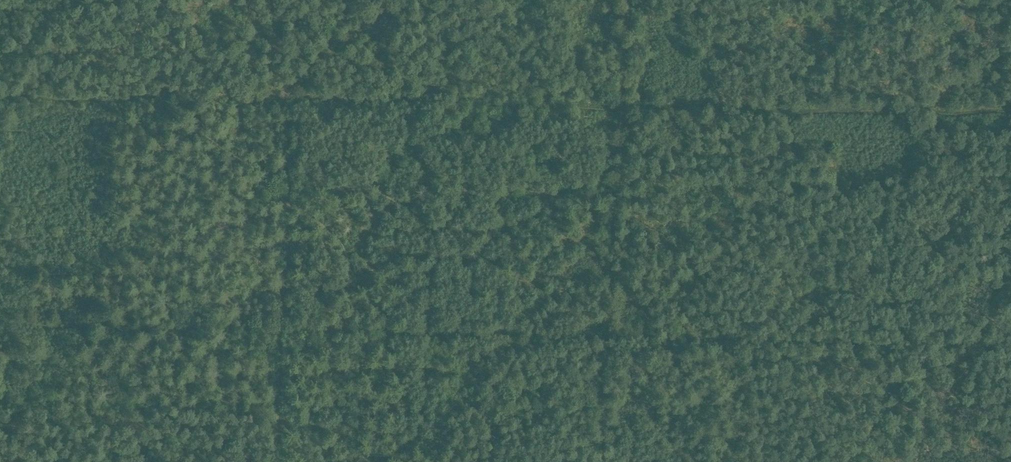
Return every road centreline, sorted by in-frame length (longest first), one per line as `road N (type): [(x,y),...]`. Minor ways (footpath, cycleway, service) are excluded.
road 1 (track): [(601,461),(628,0)]
road 2 (track): [(271,461),(293,101)]

